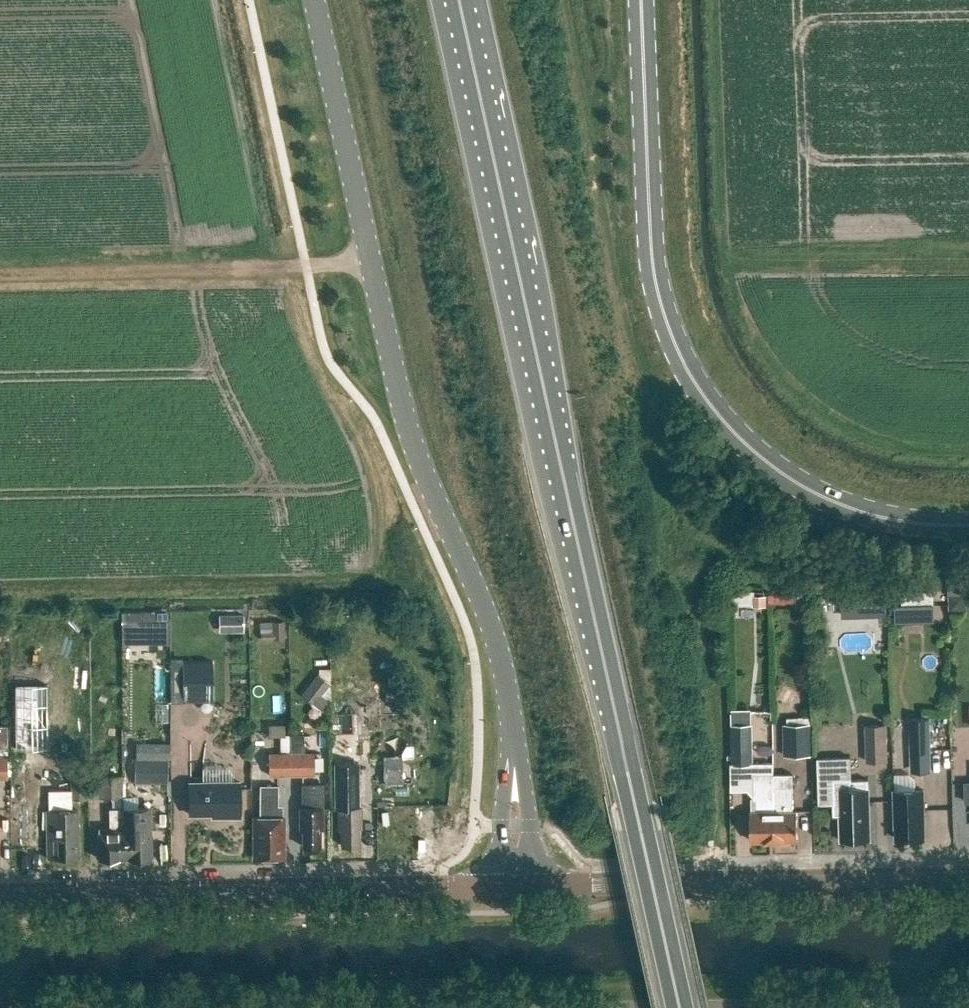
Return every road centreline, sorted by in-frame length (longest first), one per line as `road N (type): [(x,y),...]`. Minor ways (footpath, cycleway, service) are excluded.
road 1 (trunk): [(681,1007),(459,0)]
road 2 (tertiary): [(516,886),(509,704),(491,629),(415,457),(312,0)]
road 3 (secondary): [(641,0),(651,255),(666,324),(687,367),(721,418),(788,477),(846,507),(968,524)]
road 4 (secondary): [(0,895),(516,886)]
road 5 (secondary): [(516,886),(968,876)]
road 6 (track): [(370,261),(0,271)]
road 7 (unclassified): [(968,1003),(757,1007)]

